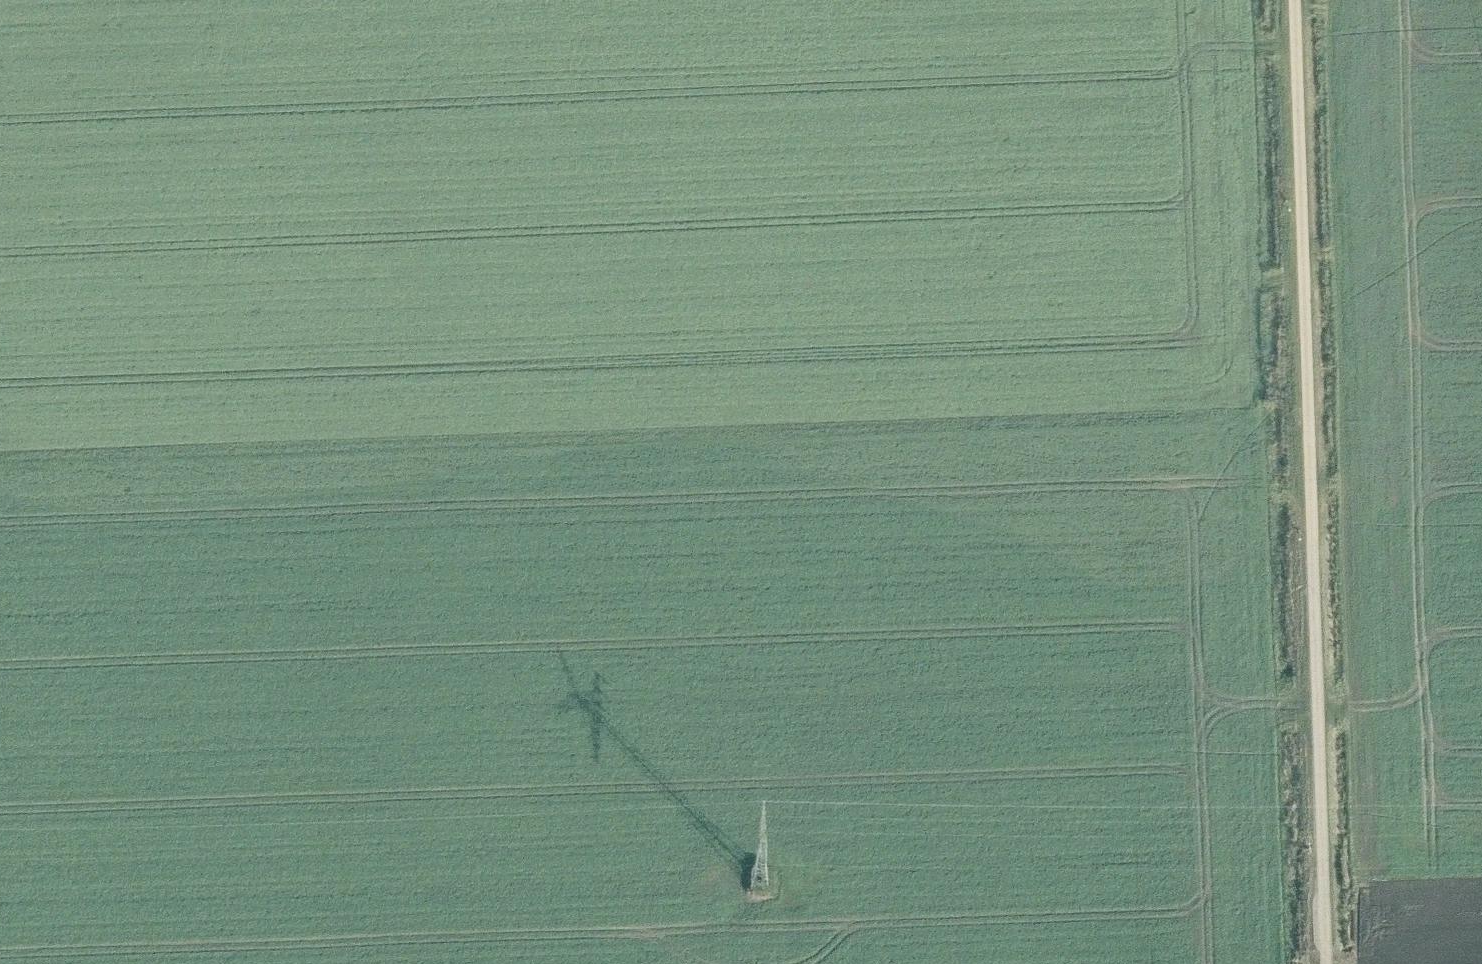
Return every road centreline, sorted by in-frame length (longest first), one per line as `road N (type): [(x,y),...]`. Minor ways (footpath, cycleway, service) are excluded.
road 1 (unclassified): [(1329,963),(1292,0)]

